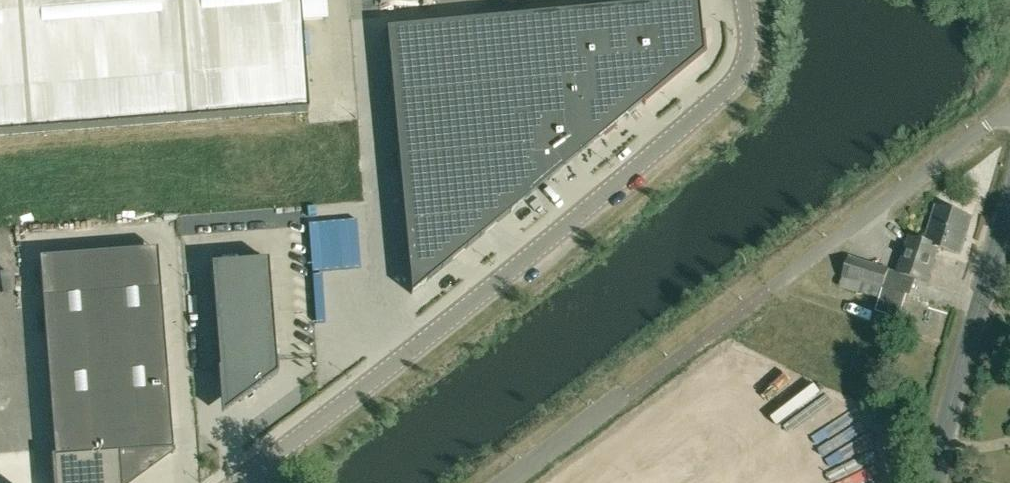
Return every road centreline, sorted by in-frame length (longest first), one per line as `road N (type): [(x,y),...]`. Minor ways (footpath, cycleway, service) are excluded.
road 1 (unclassified): [(242,482),(611,195),(734,84),(754,30),(748,0)]
road 2 (unclassified): [(769,289),(1009,113)]
road 3 (unclassified): [(938,482),(1009,215)]
road 4 (unclassified): [(505,482),(627,394)]

